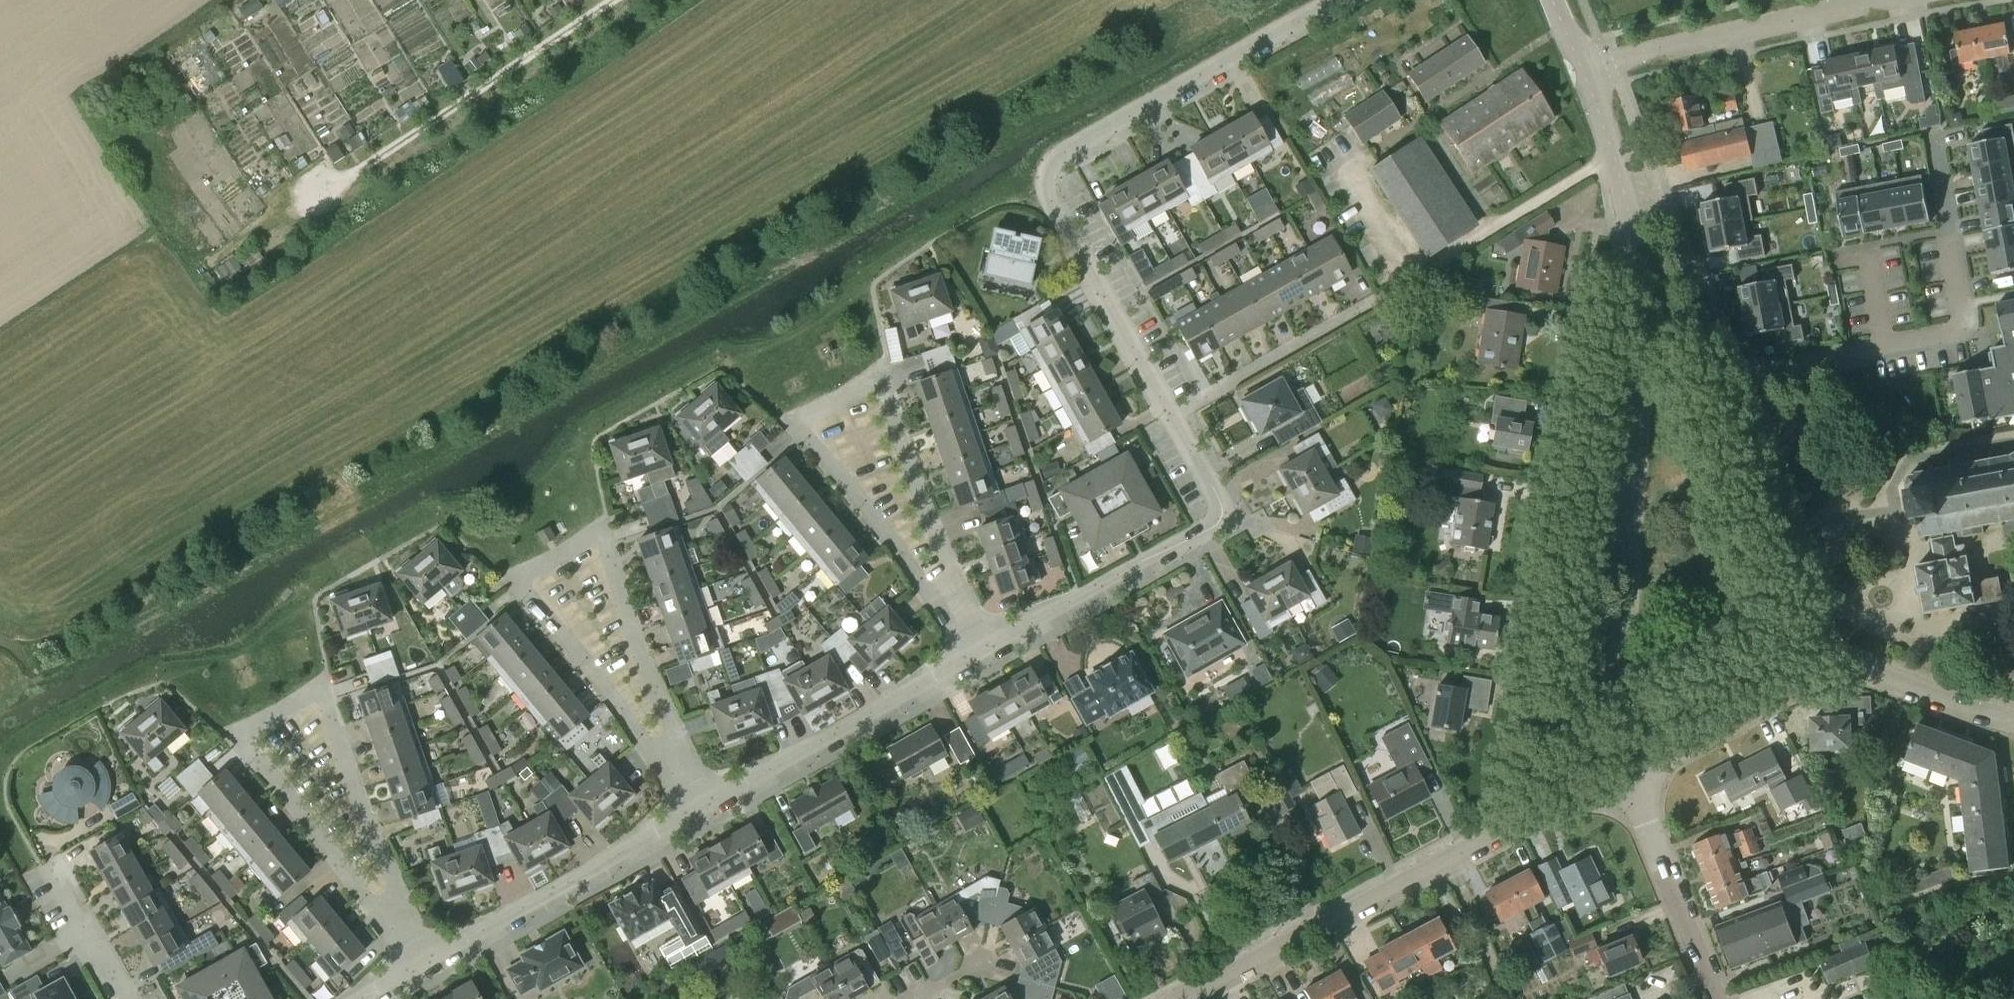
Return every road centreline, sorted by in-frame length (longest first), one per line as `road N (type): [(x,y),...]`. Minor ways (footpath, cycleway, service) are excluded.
road 1 (residential): [(1170,414),(1049,197),(1050,165),(1335,0)]
road 2 (residential): [(673,759),(675,734),(604,548),(586,538),(531,567),(526,591),(653,753)]
road 3 (residential): [(393,908),(395,886),(328,704),(311,693),(255,722),(246,741),(379,908)]
road 4 (residential): [(943,591),(951,574),(882,383),(867,380),(810,411),(802,426),(927,589)]
road 5 (tertiary): [(1187,998),(1633,769)]
road 6 (tertiary): [(1633,769),(1624,584),(1642,322)]
road 7 (residential): [(1932,137),(1959,326),(1753,367)]
road 8 (track): [(287,215),(613,0)]
road 9 (residential): [(979,651),(1211,525),(1217,499),(1170,414)]
road 10 (residential): [(700,807),(979,651)]
road 11 (residential): [(422,963),(700,807)]
road 12 (residential): [(1584,71),(1875,0)]
road 13 (residential): [(1809,650),(1816,587),(1735,376)]
road 14 (tertiary): [(1584,71),(1633,233),(1642,322)]
road 15 (tertiary): [(1718,998),(1633,769)]
road 16 (residential): [(1377,300),(1170,414)]
road 17 (residential): [(2013,720),(1809,650)]
road 18 (residential): [(1633,769),(1765,699),(1809,650)]
road 19 (residential): [(124,998),(51,874)]

